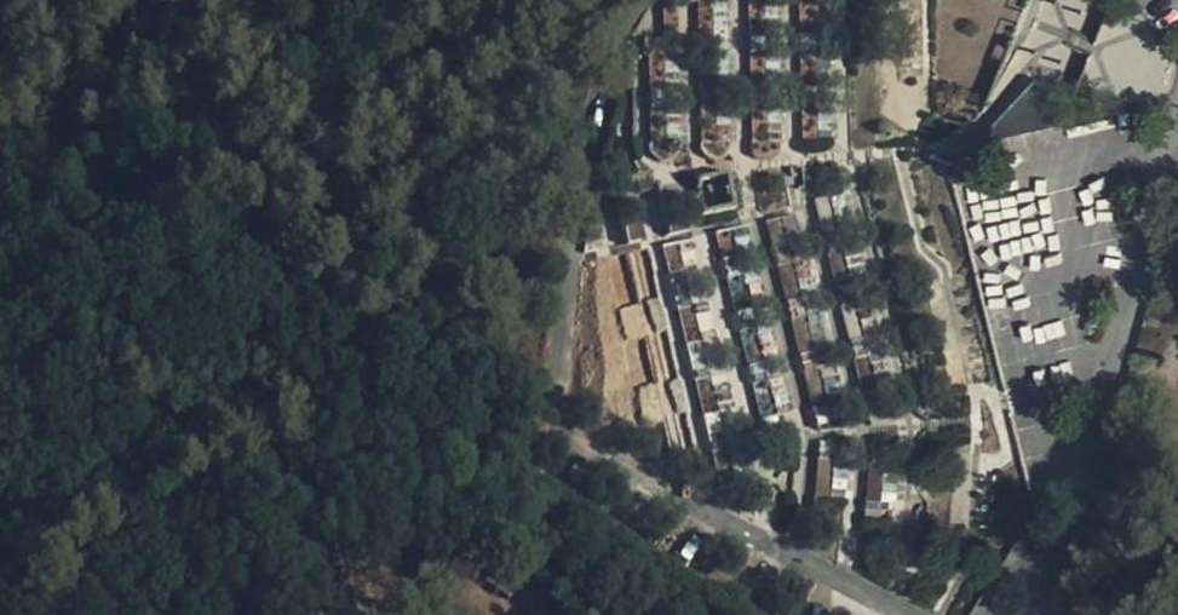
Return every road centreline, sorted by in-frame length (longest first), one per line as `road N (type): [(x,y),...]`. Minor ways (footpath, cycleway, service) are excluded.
road 1 (unclassified): [(1042,614),(1177,148)]

